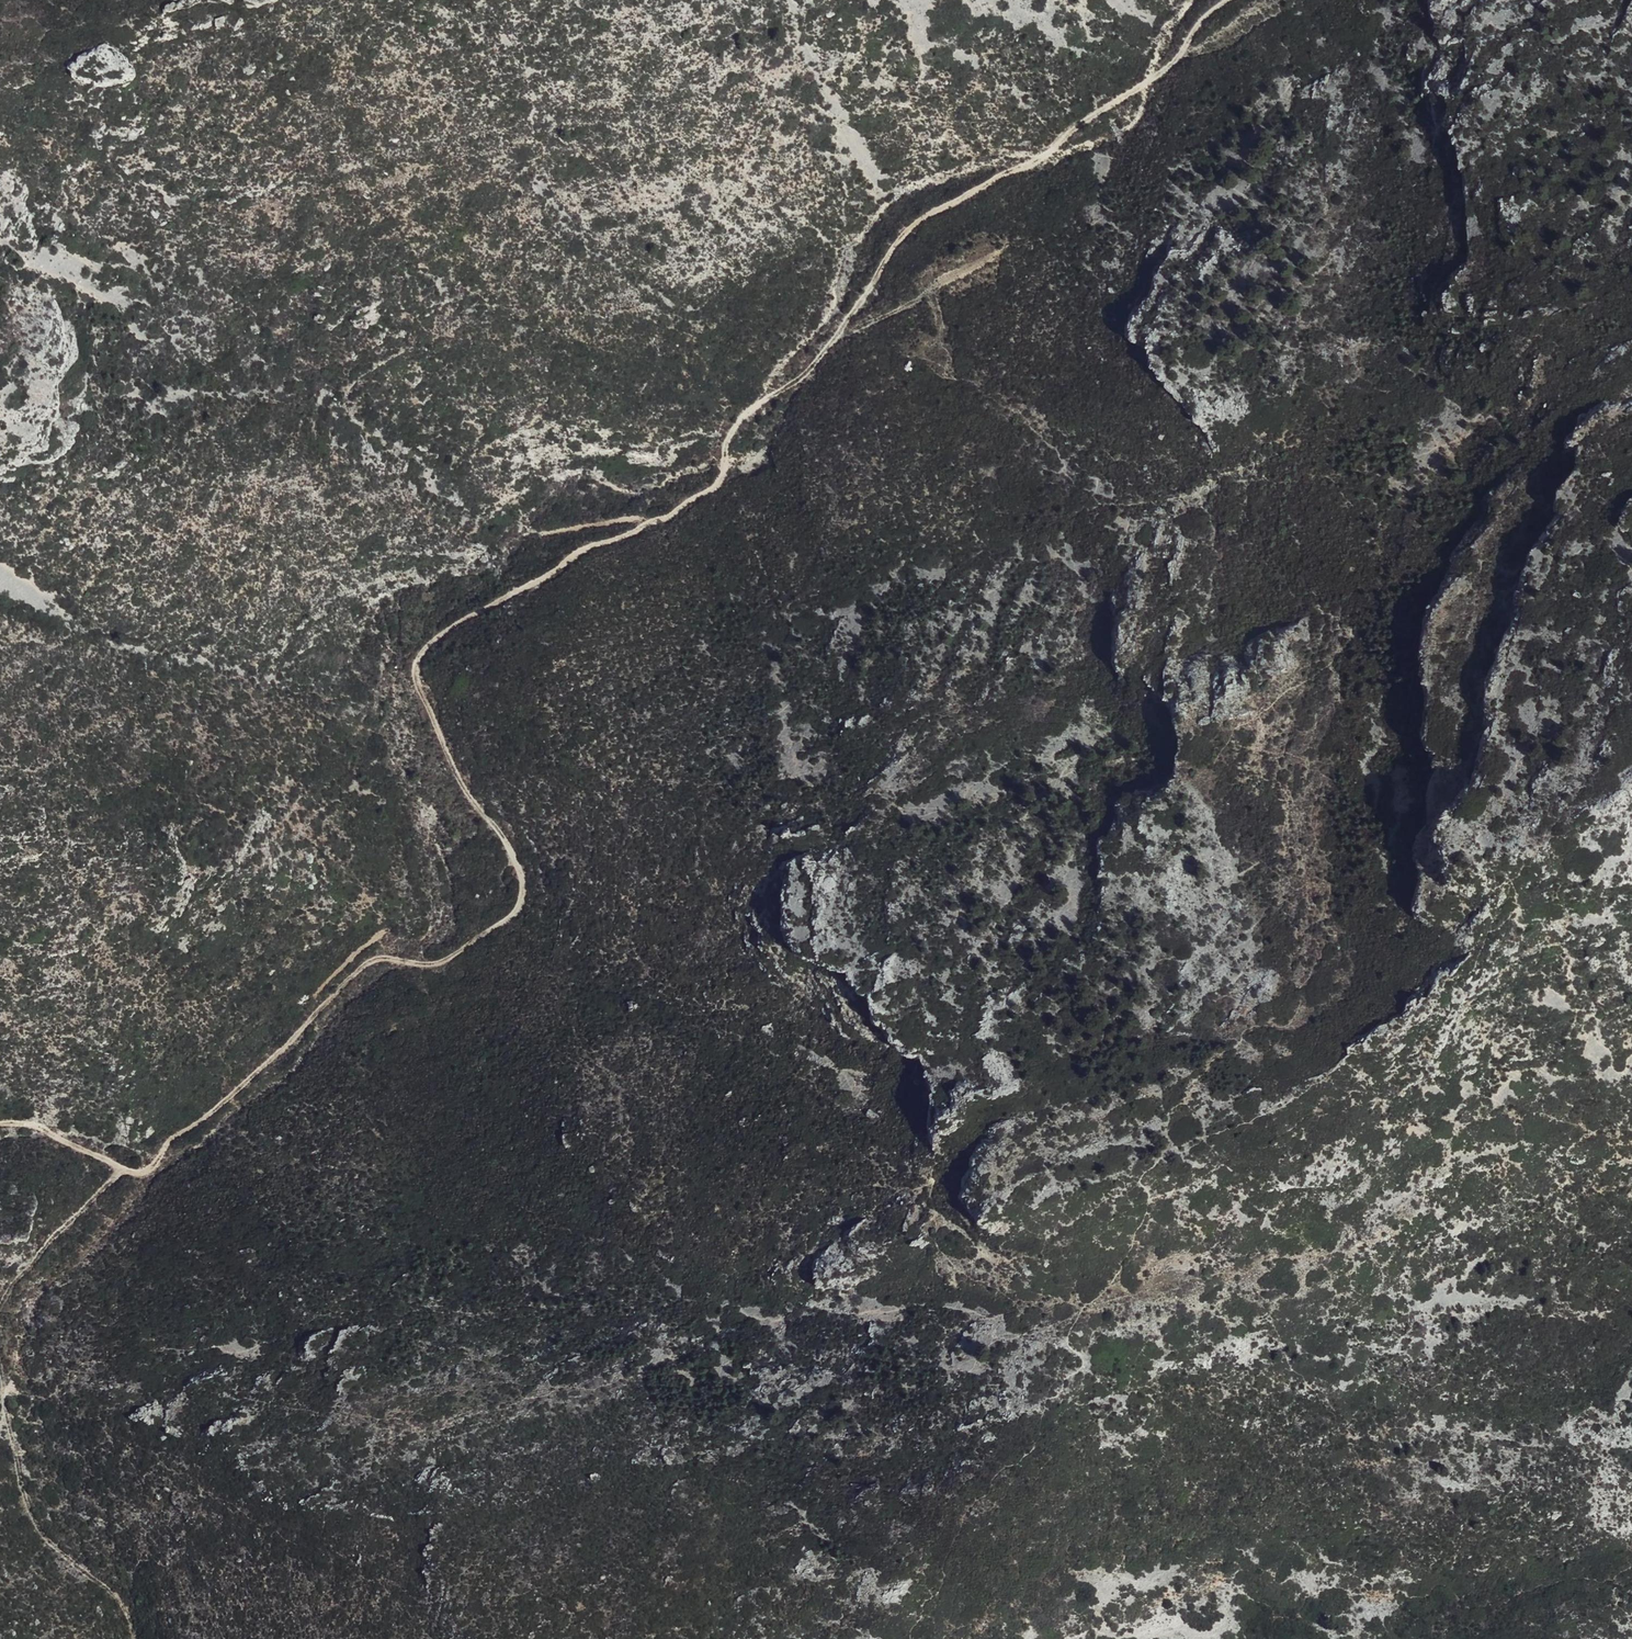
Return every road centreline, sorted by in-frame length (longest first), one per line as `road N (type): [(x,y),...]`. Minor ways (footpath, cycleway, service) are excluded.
road 1 (track): [(1230,0),(1164,73),(1016,175),(921,223),(890,252),(817,359),(732,430),(712,489),(473,615),(424,651),(414,668),(433,723),(519,875),(515,917),(432,965),(371,964),(147,1172),(123,1171),(55,1138),(0,1129)]
road 2 (track): [(136,1638),(122,1601),(64,1556),(35,1521),(0,1368)]
road 3 (track): [(0,1313),(55,1238),(123,1171)]

